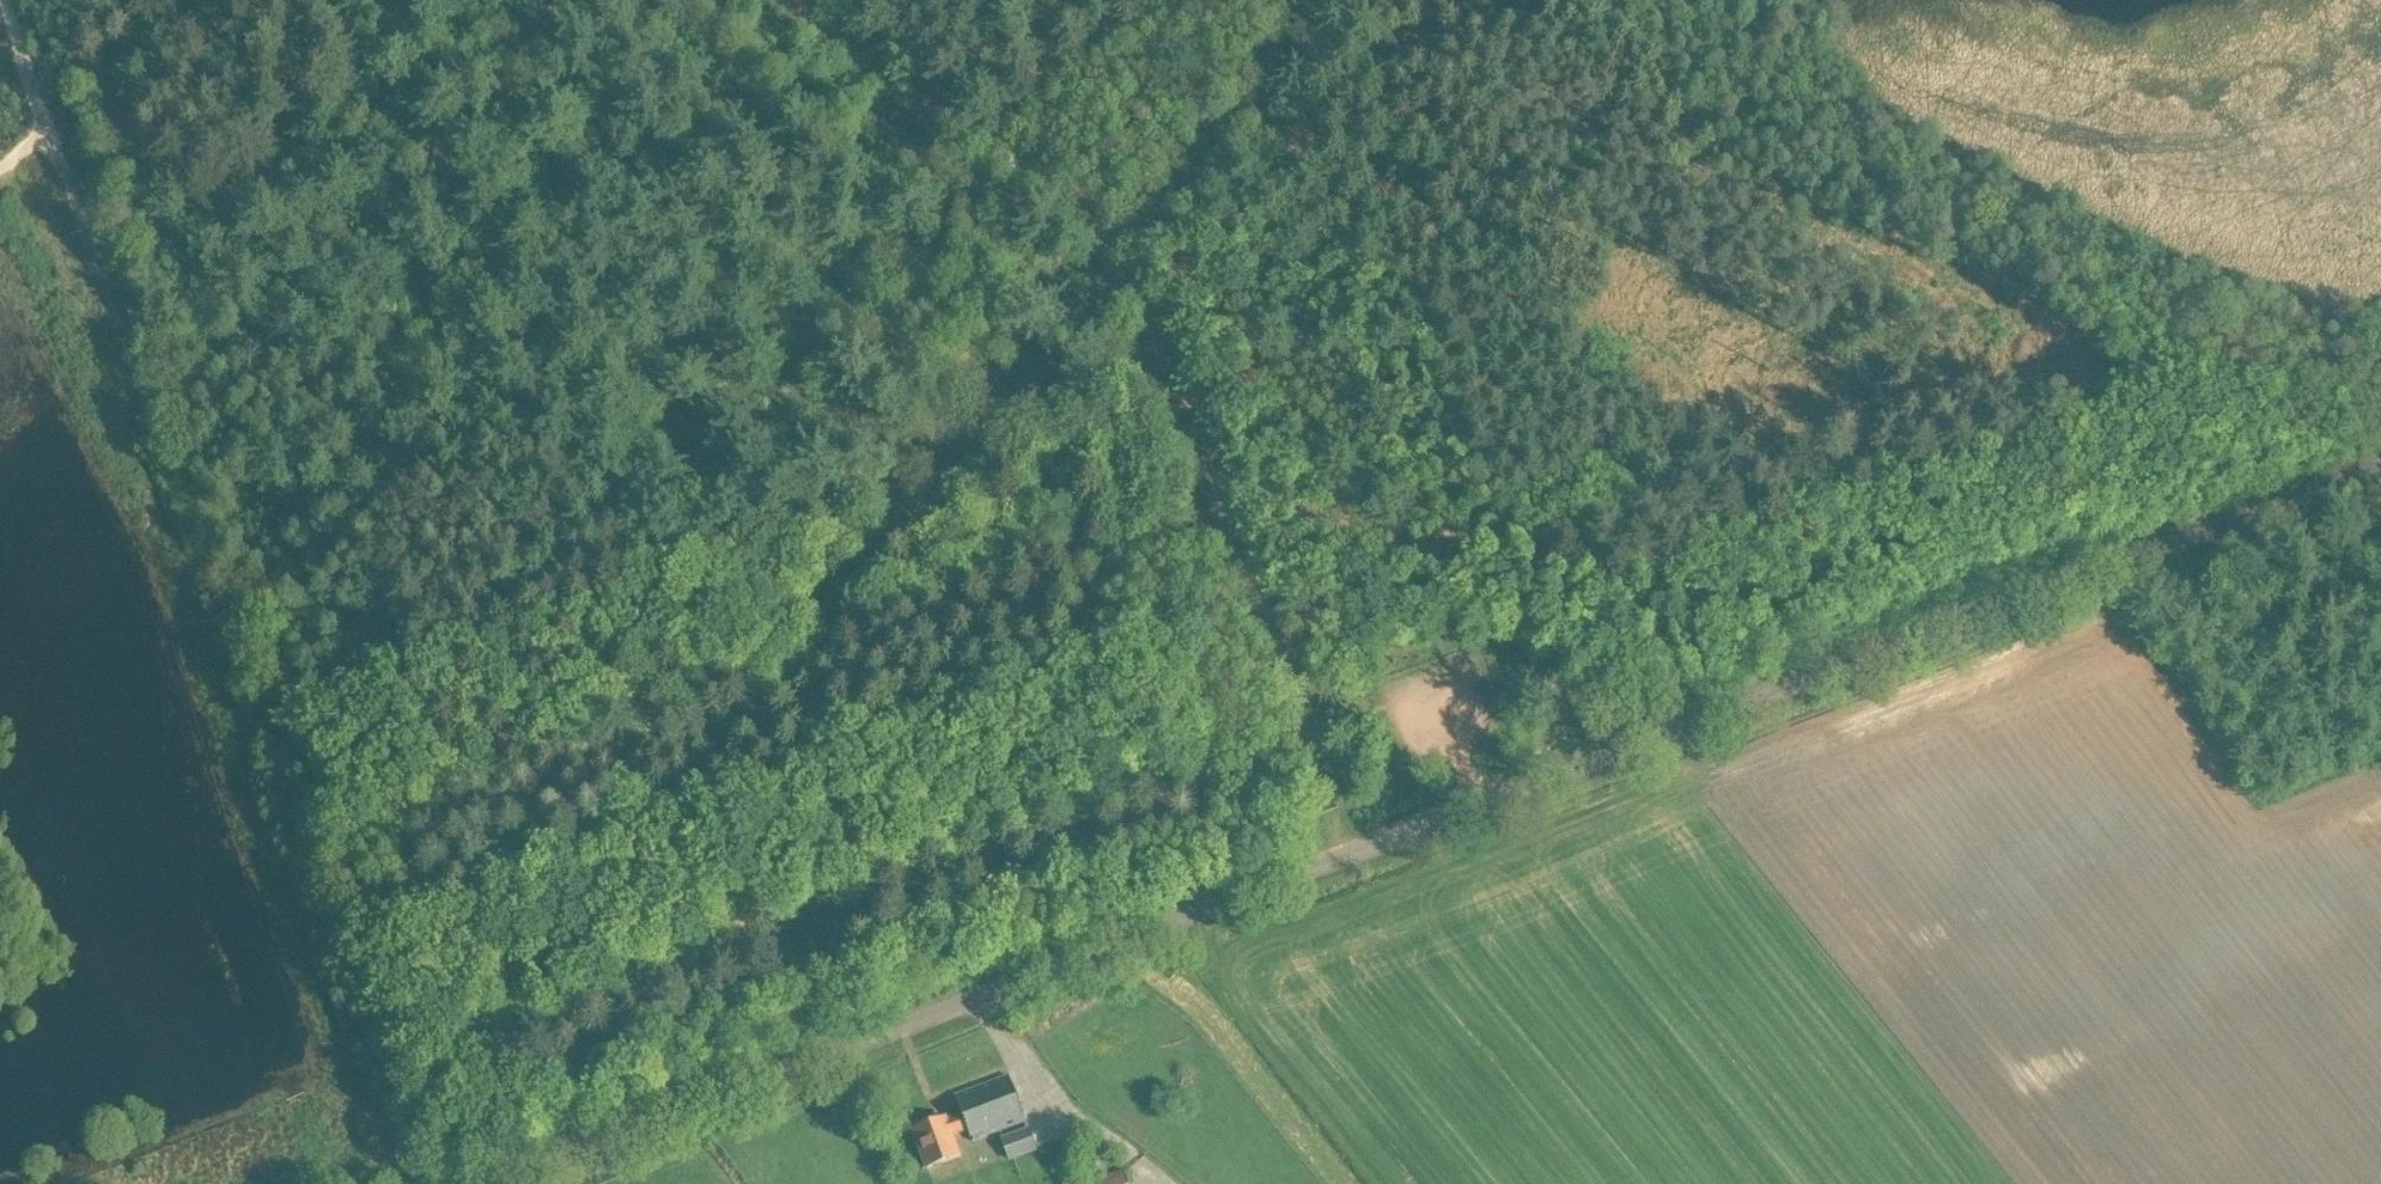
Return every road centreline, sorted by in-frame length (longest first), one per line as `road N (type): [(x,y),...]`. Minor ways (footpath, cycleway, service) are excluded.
road 1 (unclassified): [(519,1183),(2380,472)]
road 2 (track): [(805,0),(1101,219),(1351,866)]
road 3 (track): [(0,169),(50,140),(5,0)]
road 4 (track): [(1475,817),(1429,704)]

